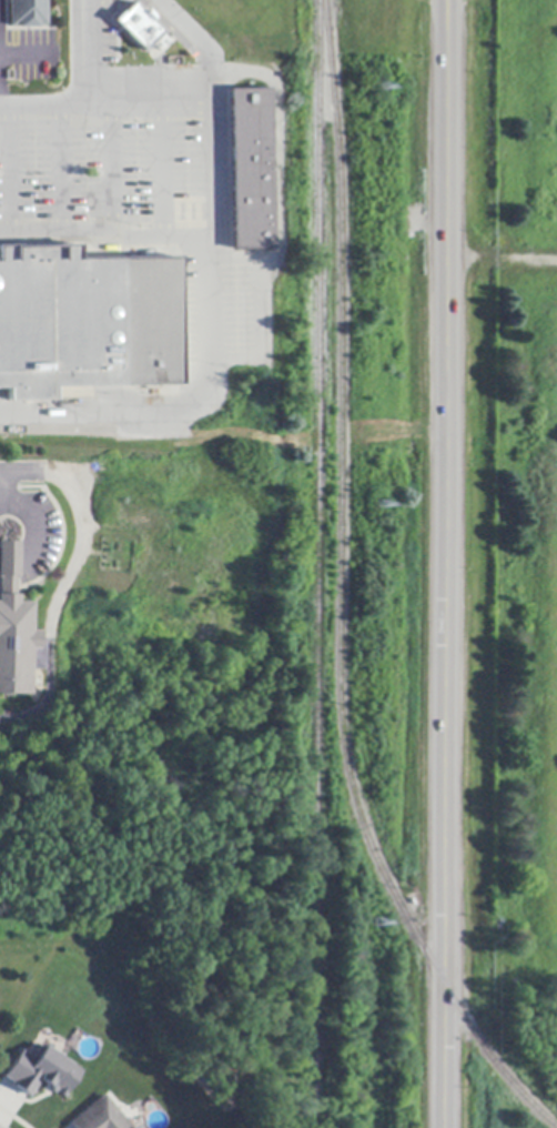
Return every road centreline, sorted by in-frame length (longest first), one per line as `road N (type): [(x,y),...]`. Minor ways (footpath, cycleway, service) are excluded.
road 1 (tertiary): [(441,1127),(447,0)]

